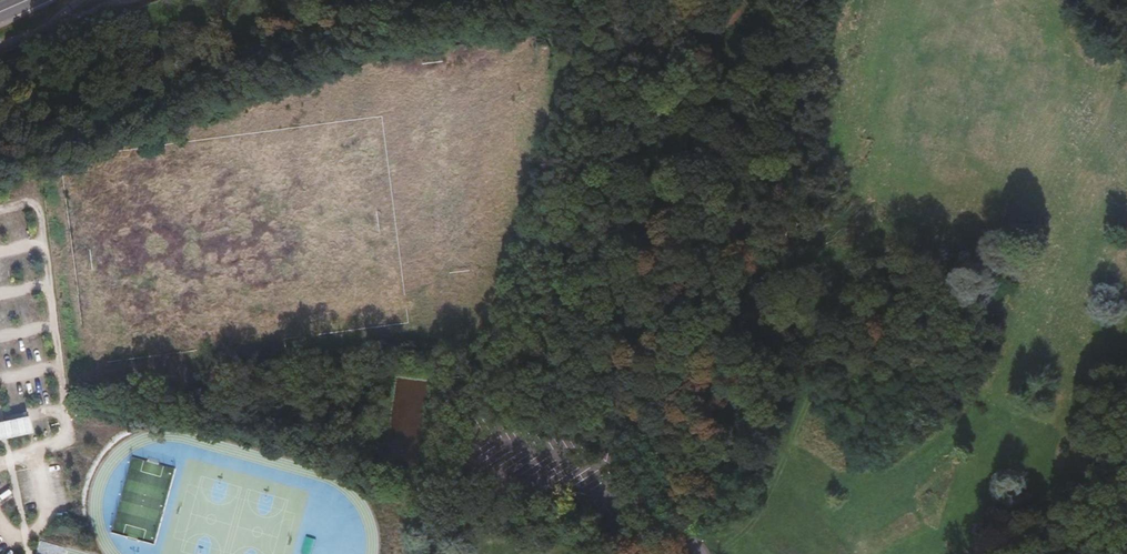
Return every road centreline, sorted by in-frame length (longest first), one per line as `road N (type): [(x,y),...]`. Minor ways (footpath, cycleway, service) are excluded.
road 1 (track): [(0,78),(183,20),(287,0)]
road 2 (track): [(697,553),(591,472),(513,442)]

